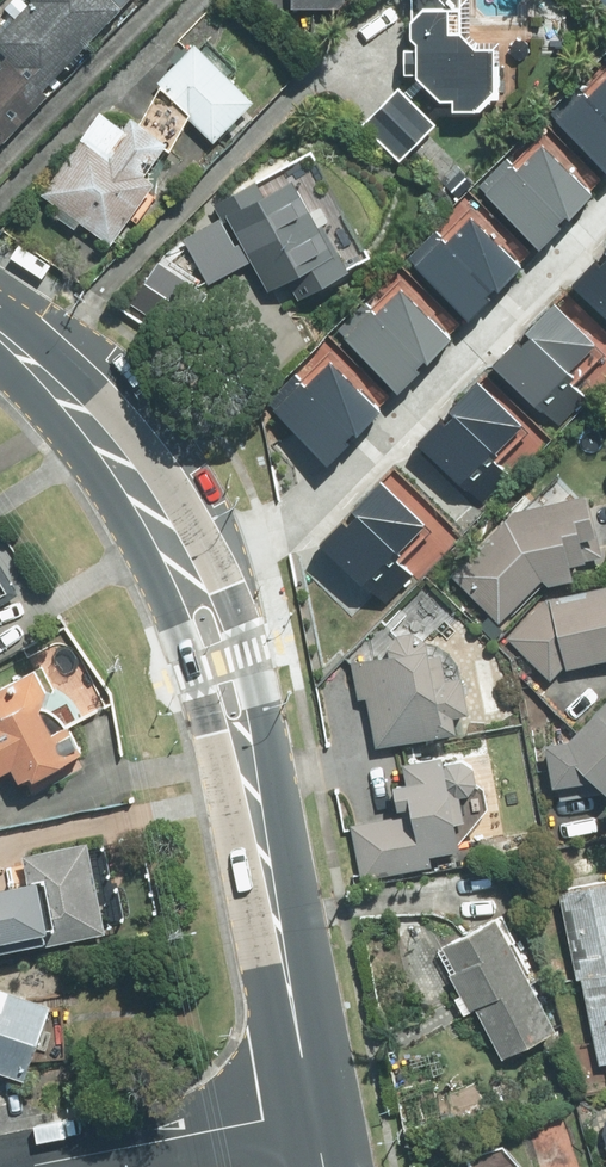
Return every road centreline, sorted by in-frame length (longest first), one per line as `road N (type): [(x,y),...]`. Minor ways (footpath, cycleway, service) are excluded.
road 1 (residential): [(205,559),(291,519),(605,207)]
road 2 (secondary): [(312,1113),(259,828)]
road 3 (residential): [(30,1166),(312,1113)]
road 4 (secondary): [(205,559),(225,582),(266,717),(259,828)]
road 5 (secondary): [(259,828),(209,730),(163,572)]
road 6 (secondary): [(140,483),(0,337)]

